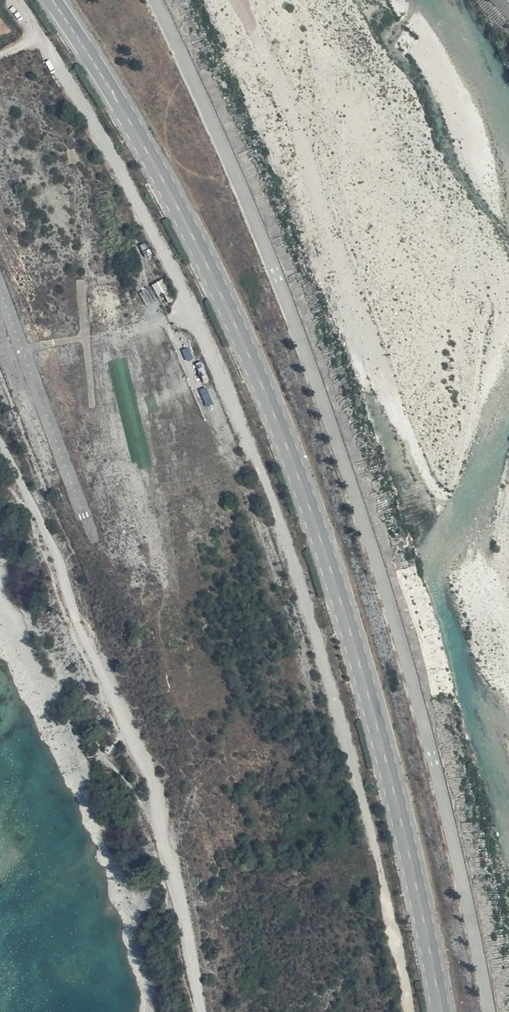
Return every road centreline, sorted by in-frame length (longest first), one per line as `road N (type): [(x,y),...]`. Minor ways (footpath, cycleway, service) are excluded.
road 1 (track): [(407,1011),(293,546),(110,145),(13,0)]
road 2 (primary): [(441,1011),(372,706),(278,420),(168,190),(52,0)]
road 3 (track): [(0,447),(58,555),(83,635),(155,778),(202,1011)]

